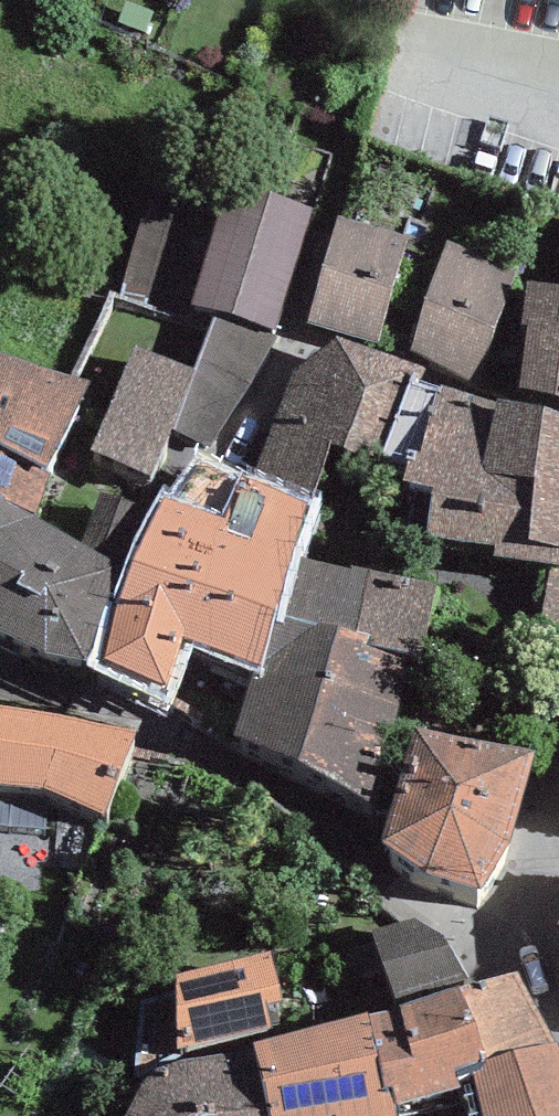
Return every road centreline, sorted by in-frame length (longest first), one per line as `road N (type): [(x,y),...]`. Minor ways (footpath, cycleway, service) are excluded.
road 1 (unclassified): [(0,678),(222,768),(316,820),(393,898),(503,934)]
road 2 (unclassified): [(558,768),(503,934)]

